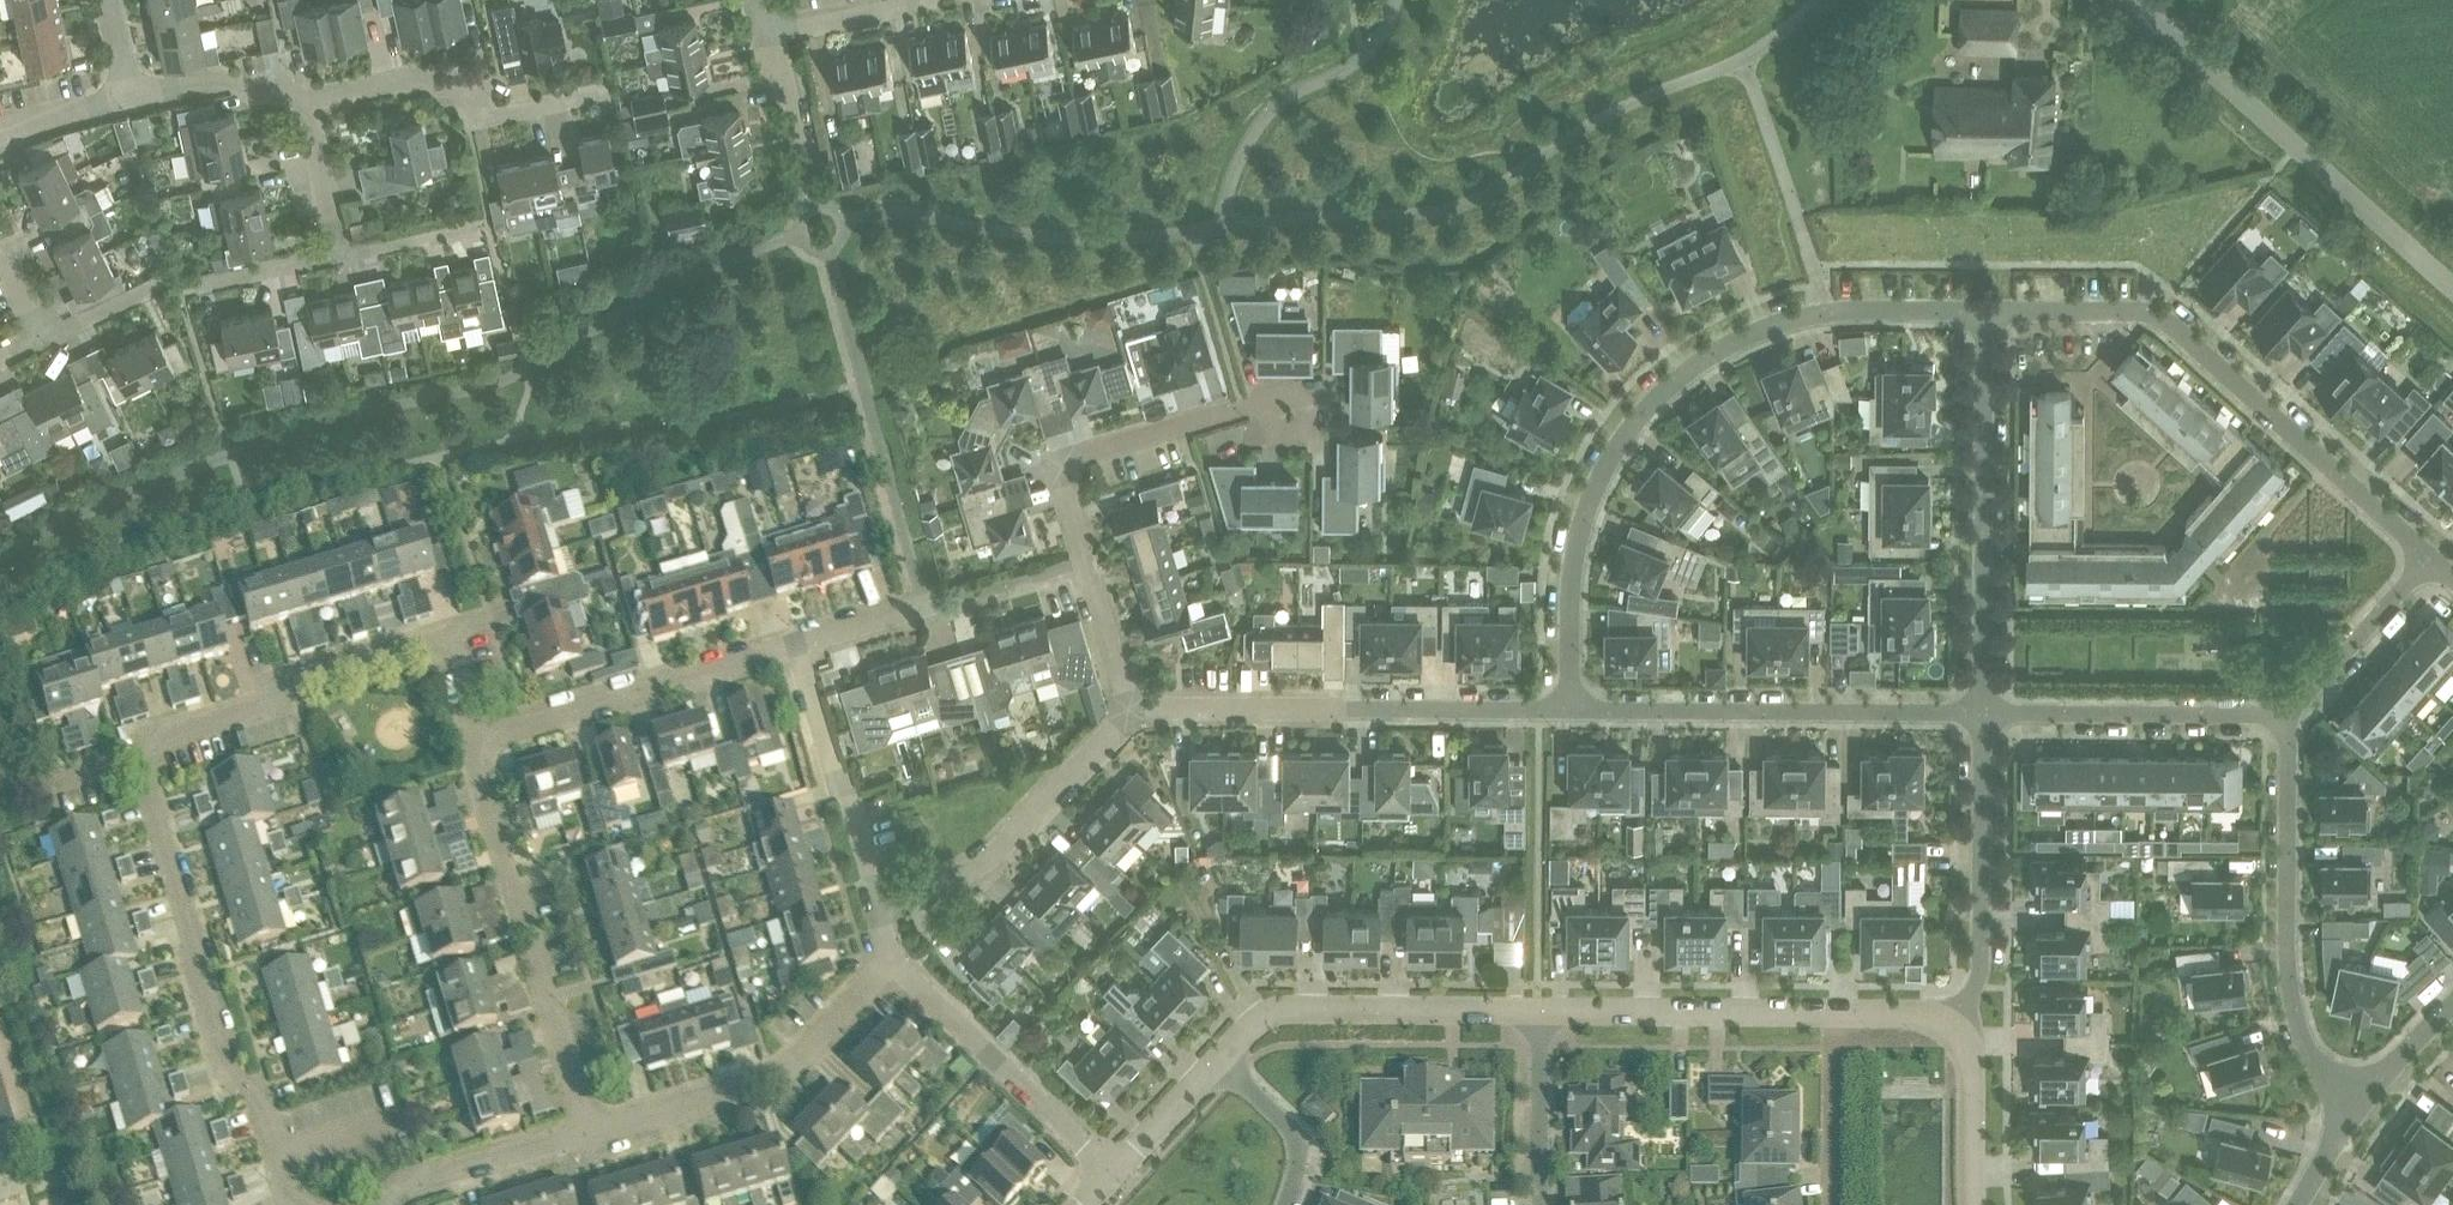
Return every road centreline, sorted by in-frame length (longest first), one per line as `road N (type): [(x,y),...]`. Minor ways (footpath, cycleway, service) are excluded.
road 1 (residential): [(449,640),(281,690),(282,709),(136,754),(230,1078),(254,1089),(289,1200),(305,1204)]
road 2 (residential): [(1570,713),(1572,572),(1582,516),(1606,461),(1676,378),(1721,347),(1829,312),(1984,310)]
road 3 (residential): [(1984,310),(2088,309),(2169,321),(2432,559)]
road 4 (residential): [(1570,713),(1128,719)]
road 5 (unclassified): [(2452,285),(2133,0)]
road 6 (residential): [(1991,718),(1570,713)]
road 7 (residential): [(587,1133),(474,753),(477,729)]
road 8 (residential): [(2362,1103),(2315,1059),(2288,994),(2289,719)]
road 9 (residential): [(1991,718),(1984,310)]
road 10 (residential): [(1081,560),(1072,475),(1104,449),(1294,403),(1307,446)]
road 11 (residential): [(587,1133),(759,1084),(890,957)]
road 12 (residential): [(1537,1016),(1270,1017),(1227,1061)]
road 13 (residential): [(477,729),(789,641)]
road 14 (residential): [(874,903),(978,871),(1128,719)]
road 15 (residential): [(1950,1030),(1983,959),(1991,718)]
road 16 (residential): [(615,89),(483,115),(437,84),(408,81),(311,101)]
road 17 (residential): [(1117,1176),(890,957)]
road 18 (residential): [(339,253),(151,287),(47,337)]
road 19 (residential): [(1841,1015),(1537,1016)]
road 20 (residential): [(789,641),(1081,560)]
road 21 (residential): [(1991,718),(2289,719)]
road 22 (residential): [(874,903),(789,641)]
road 23 (residential): [(2289,719),(2432,559)]
road 24 (residential): [(390,1204),(397,1193),(587,1133)]
road 25 (residential): [(311,101),(288,86),(257,93),(221,77),(129,98)]
road 26 (residential): [(1838,1204),(1841,1015)]
road 27 (residential): [(1544,1204),(1537,1016)]
road 28 (residential): [(1972,1204),(1971,1075),(1950,1030)]
road 29 (residential): [(1295,1204),(1298,1134),(1227,1061)]
road 30 (residential): [(1128,719),(1081,560)]
road 31 (residential): [(1227,1061),(1117,1176)]
road 32 (residential): [(812,186),(775,32)]
road 33 (residential): [(311,101),(339,253)]
road 34 (residential): [(489,224),(339,253)]
road 35 (residential): [(775,32),(924,0)]
road 36 (residential): [(129,98),(0,142)]
road 37 (residential): [(2452,1009),(2362,1103)]

